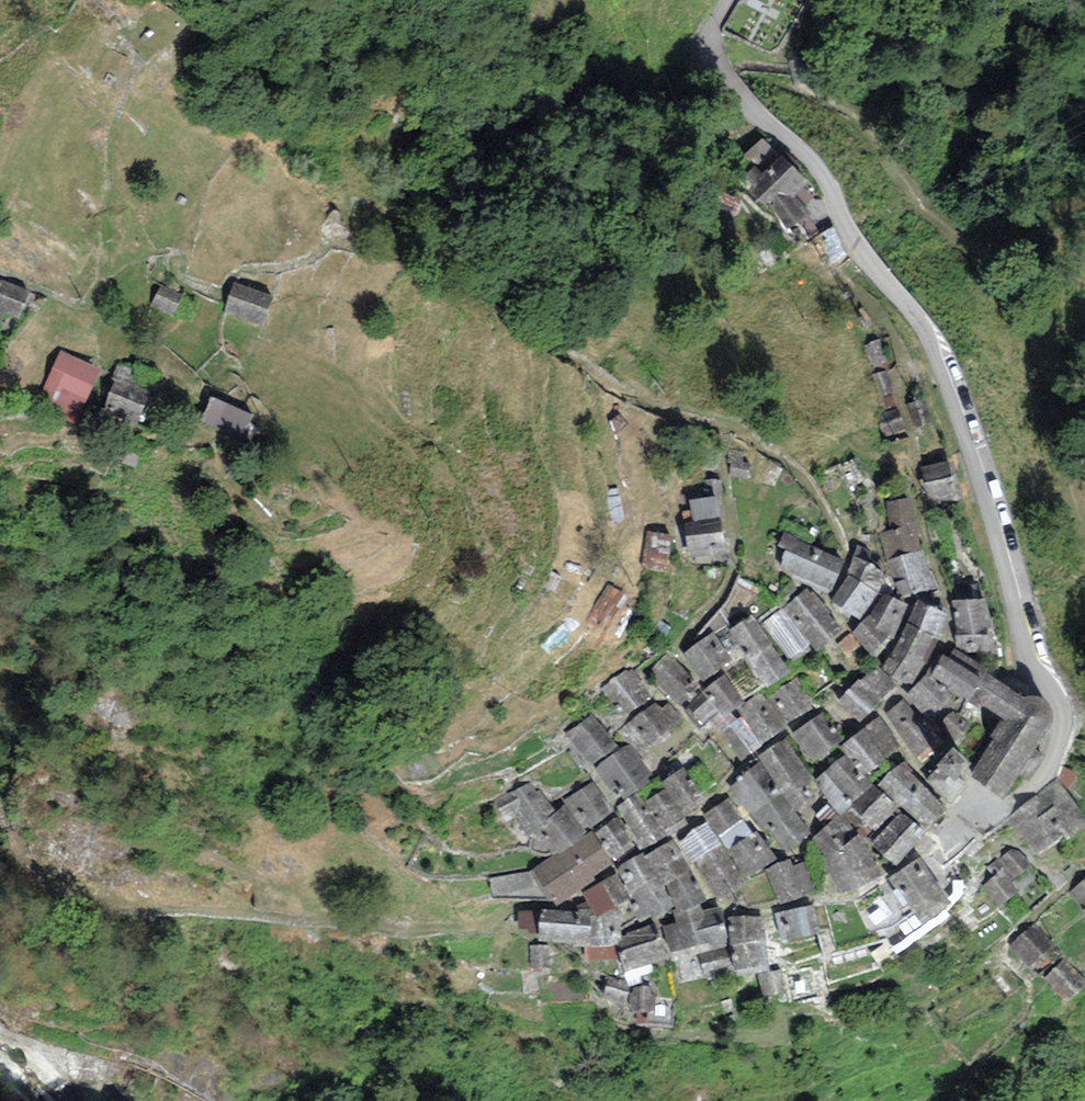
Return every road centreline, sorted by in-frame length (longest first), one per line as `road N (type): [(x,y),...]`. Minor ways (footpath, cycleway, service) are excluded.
road 1 (residential): [(958,832),(1043,777),(1061,736),(1060,717),(1031,660),(943,360),(857,245),(822,175),(720,69),(708,43),(716,23)]

